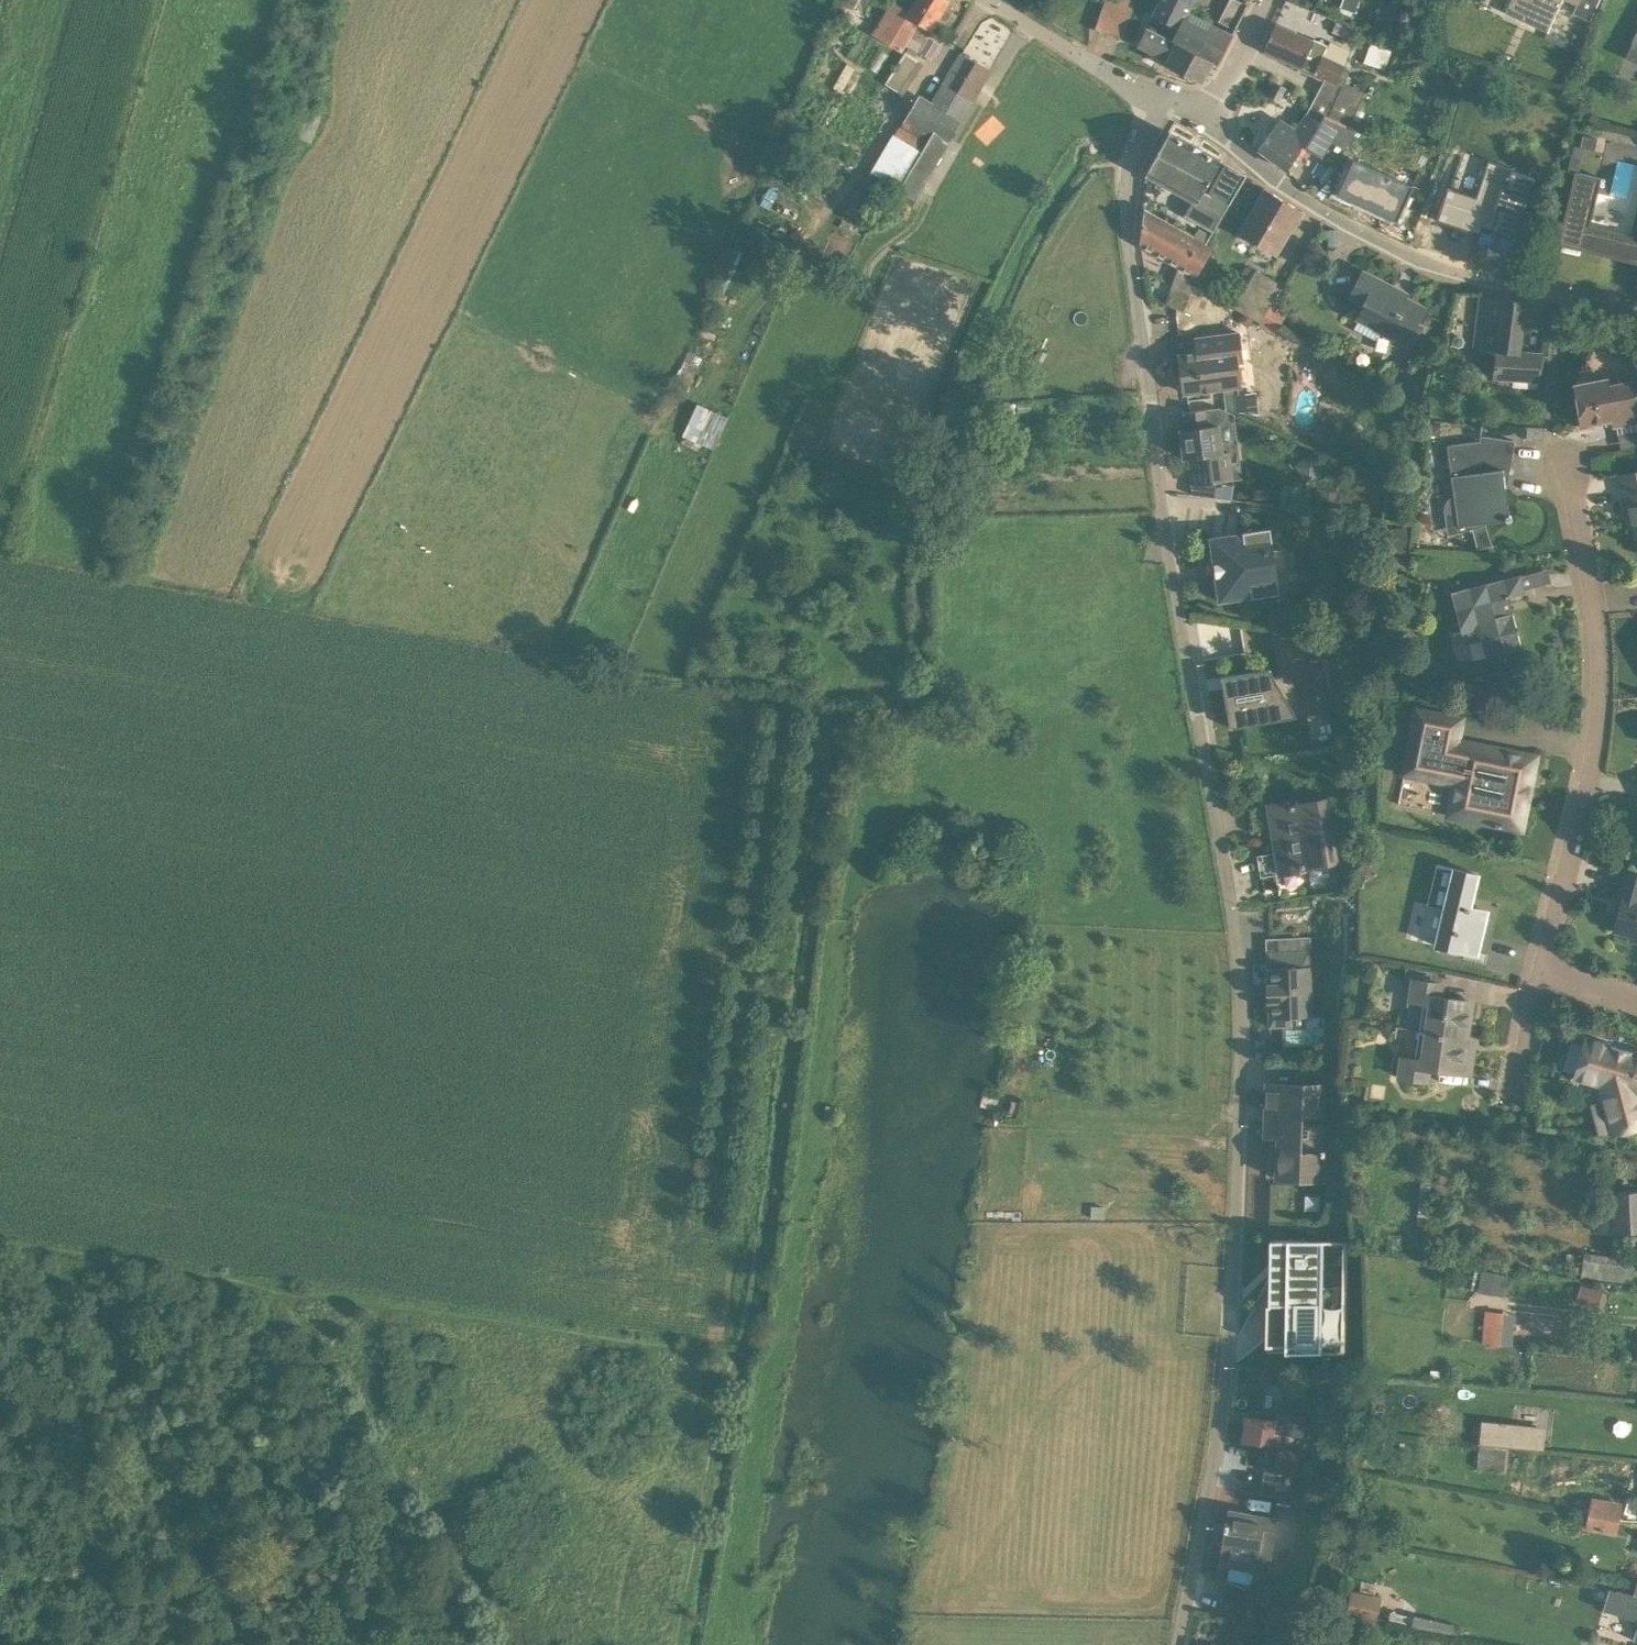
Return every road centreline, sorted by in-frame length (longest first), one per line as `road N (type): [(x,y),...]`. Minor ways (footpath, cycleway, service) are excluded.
road 1 (unclassified): [(1171,1644),(1209,1423),(1235,1060),(1231,874),(1174,586),(1131,189),(1134,121),(1147,97)]
road 2 (residential): [(1532,975),(1586,775),(1595,700),(1590,595),(1561,464)]
road 3 (unclassified): [(1636,313),(1567,287),(1422,265),(1201,126)]
road 4 (unclassified): [(991,0),(1147,97)]
road 5 (unclassified): [(1201,126),(1265,0)]
road 6 (residential): [(1507,1096),(1532,975)]

